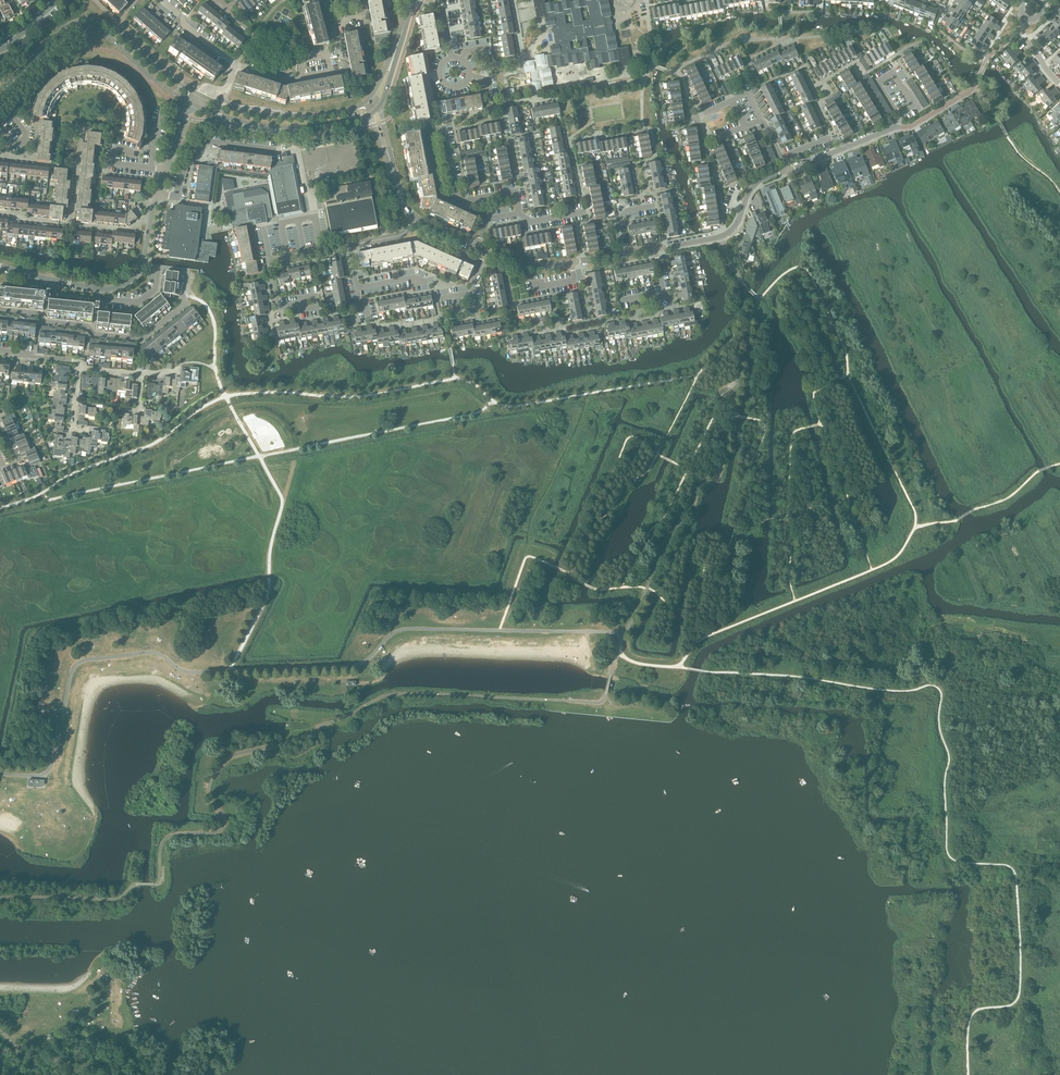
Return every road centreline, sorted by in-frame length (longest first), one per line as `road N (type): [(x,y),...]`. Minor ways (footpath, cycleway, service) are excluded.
road 1 (residential): [(158,267),(186,272),(185,304),(141,339),(0,310)]
road 2 (residential): [(159,193),(179,194),(189,161),(209,140),(294,148),(315,216)]
road 3 (secondary): [(196,94),(94,20),(67,25),(21,74)]
road 4 (secondary): [(21,74),(69,33),(91,29),(191,103)]
road 5 (secondary): [(191,103),(280,128),(369,115)]
road 6 (secondary): [(367,102),(280,116),(196,94)]
road 7 (residential): [(298,80),(235,63),(162,0)]
road 8 (residential): [(786,171),(895,126),(898,115)]
road 9 (residential): [(779,158),(749,93),(702,115)]

